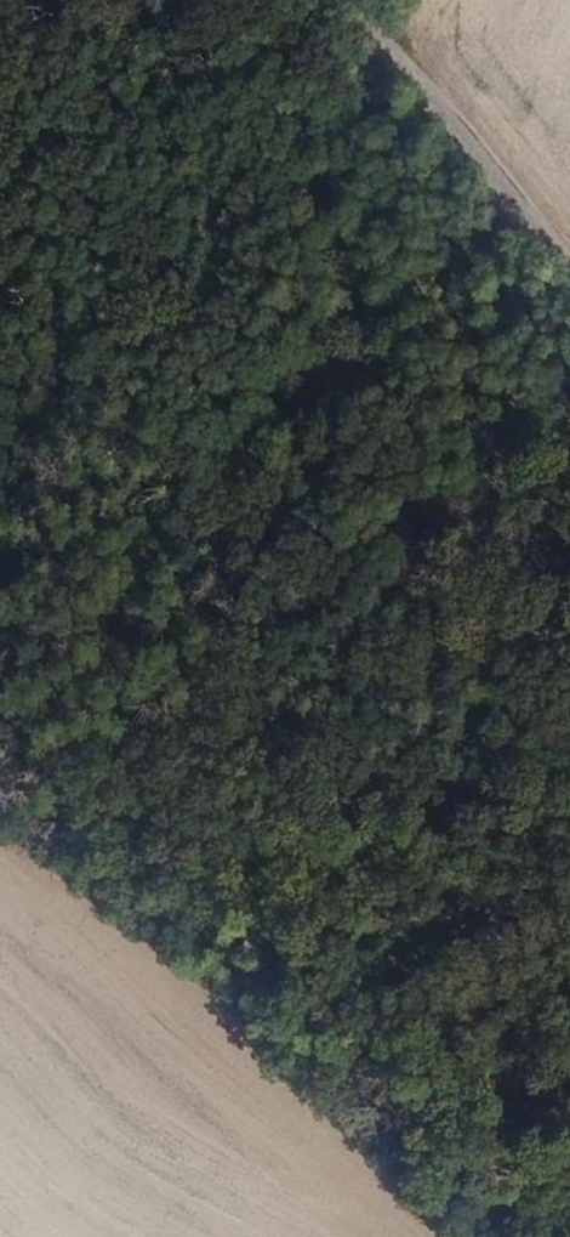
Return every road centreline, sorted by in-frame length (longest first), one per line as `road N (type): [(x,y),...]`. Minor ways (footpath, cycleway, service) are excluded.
road 1 (unclassified): [(569,264),(355,0)]

